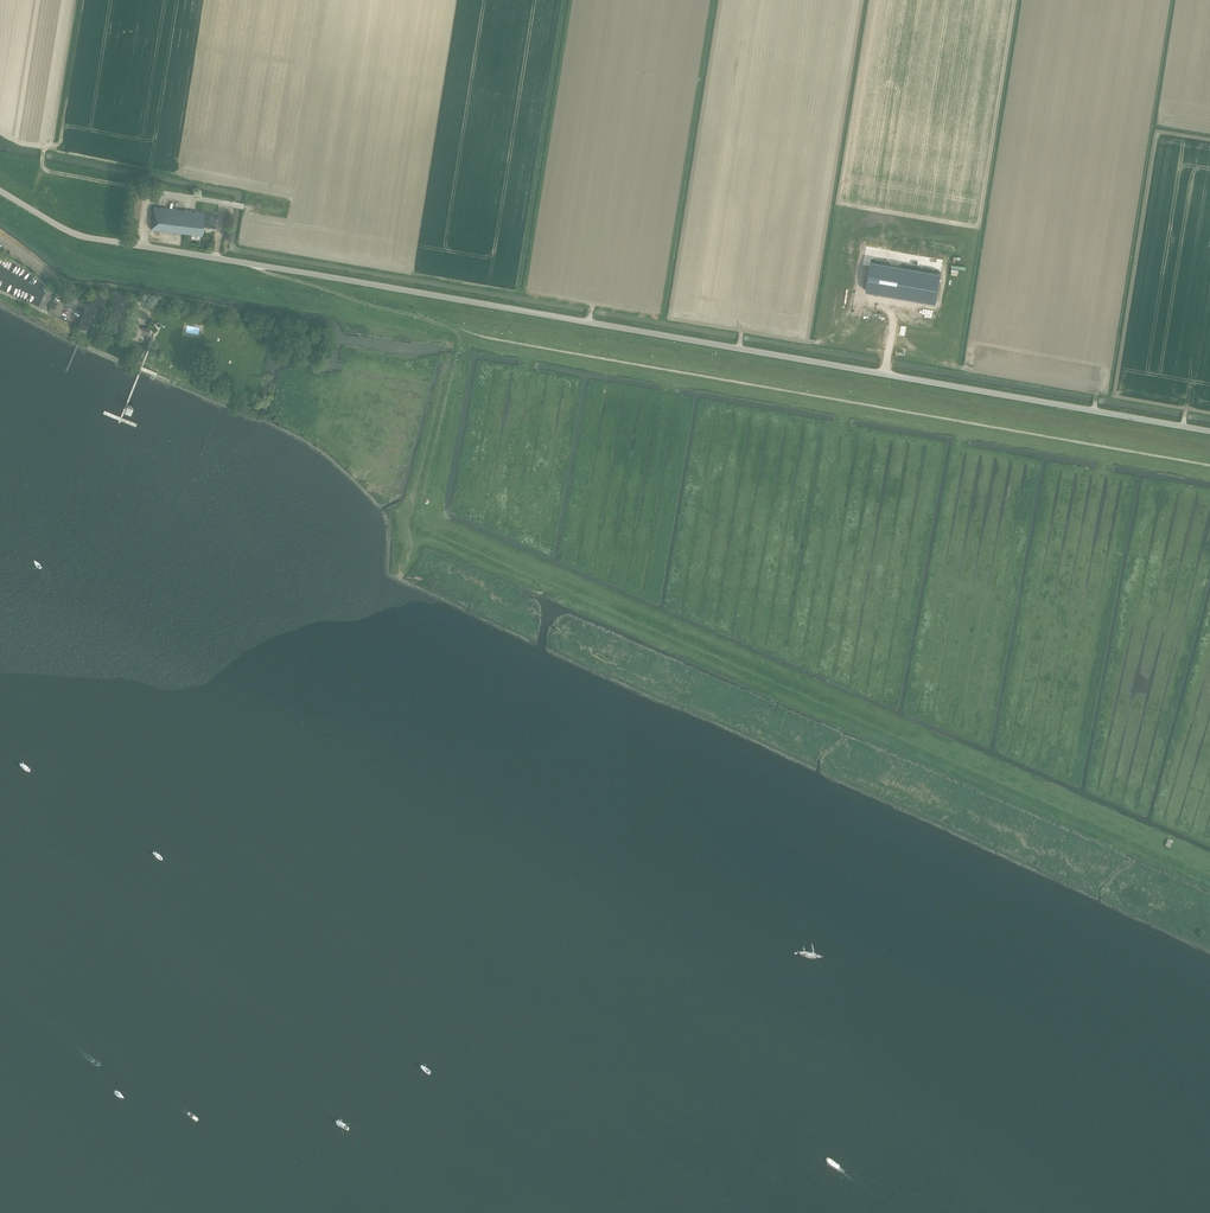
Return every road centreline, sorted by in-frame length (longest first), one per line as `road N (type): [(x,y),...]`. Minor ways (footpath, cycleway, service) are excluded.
road 1 (unclassified): [(0,190),(85,239),(1209,431)]

